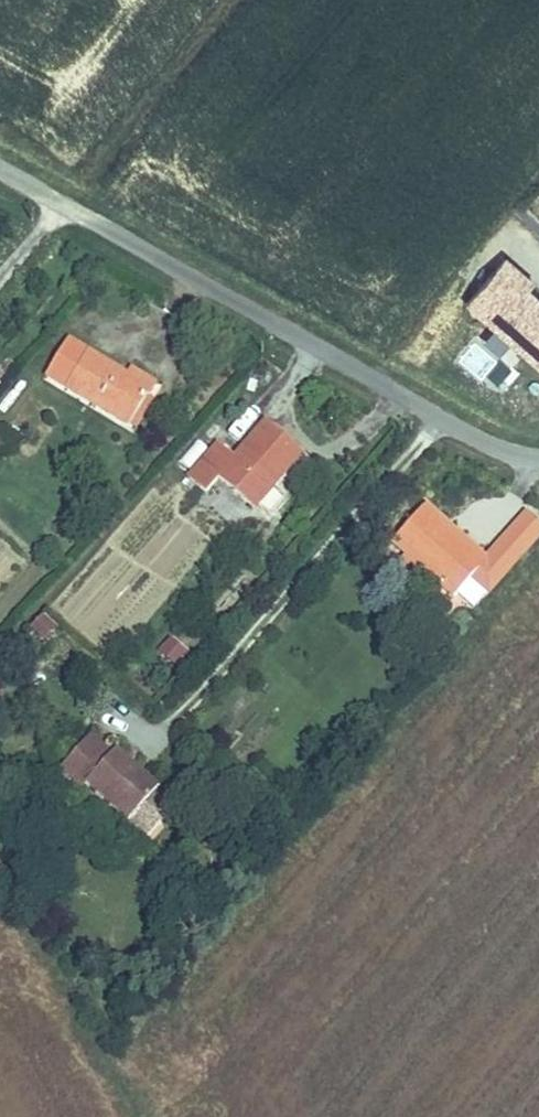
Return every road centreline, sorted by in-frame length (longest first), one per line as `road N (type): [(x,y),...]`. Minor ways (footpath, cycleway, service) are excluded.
road 1 (unclassified): [(538,455),(517,453),(0,166)]

